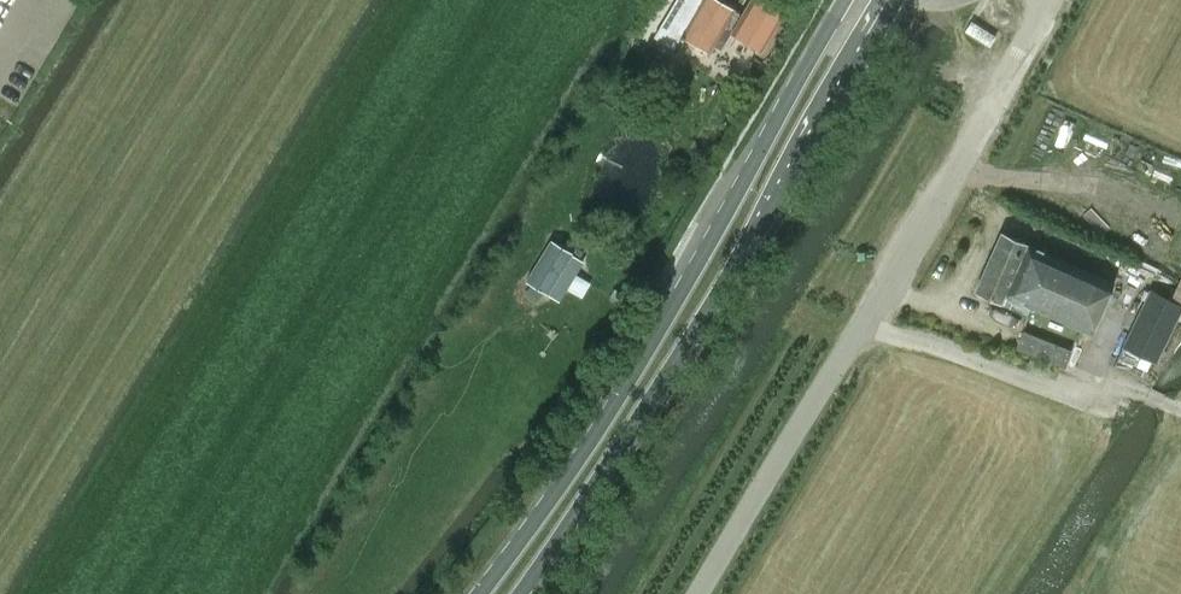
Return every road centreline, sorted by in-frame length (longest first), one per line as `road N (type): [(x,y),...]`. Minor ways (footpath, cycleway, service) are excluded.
road 1 (primary): [(843,0),(690,271),(473,593)]
road 2 (primary): [(517,593),(751,243),(887,0)]
road 3 (unclassified): [(702,593),(1051,0)]
road 4 (track): [(1180,411),(1138,398),(1079,354),(895,277)]

